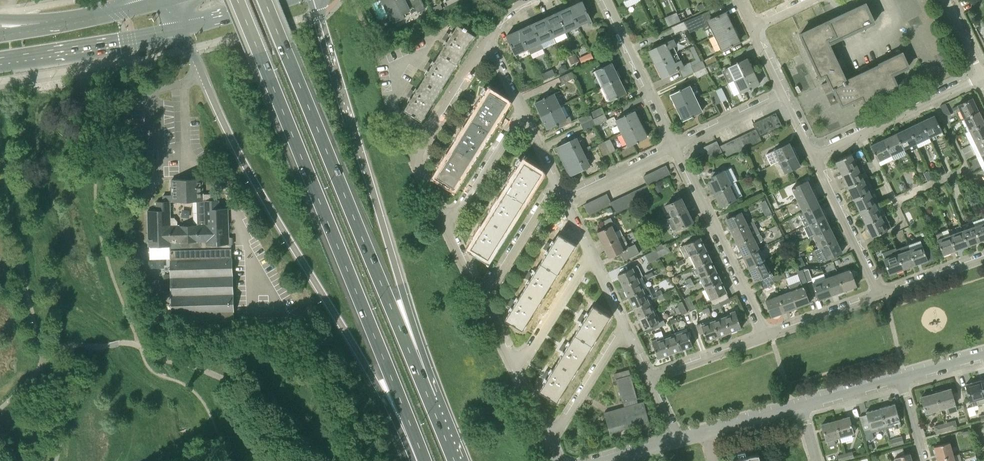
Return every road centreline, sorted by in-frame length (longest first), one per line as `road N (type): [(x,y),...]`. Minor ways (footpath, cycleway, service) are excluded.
road 1 (trunk): [(237,0),(421,453)]
road 2 (trunk): [(191,48),(243,161),(421,453)]
road 3 (trunk): [(428,397),(264,0)]
road 4 (trunk): [(428,397),(321,12)]
road 5 (residential): [(762,336),(674,146)]
road 6 (residential): [(447,225),(418,152),(487,41)]
road 7 (unclassified): [(0,83),(191,48)]
road 8 (residential): [(983,76),(813,158)]
road 9 (primary): [(0,58),(179,28)]
road 10 (residential): [(674,146),(604,0)]
road 11 (residential): [(877,295),(813,158)]
road 12 (residential): [(482,299),(555,183)]
road 13 (residential): [(550,441),(625,328)]
road 14 (unclassified): [(191,48),(321,12)]
road 15 (residential): [(447,225),(522,114)]
road 16 (residential): [(515,367),(591,257)]
road 17 (residential): [(563,199),(674,146)]
road 18 (residential): [(762,336),(877,295)]
road 19 (residential): [(674,146),(783,93)]
road 20 (residential): [(648,377),(762,336)]

